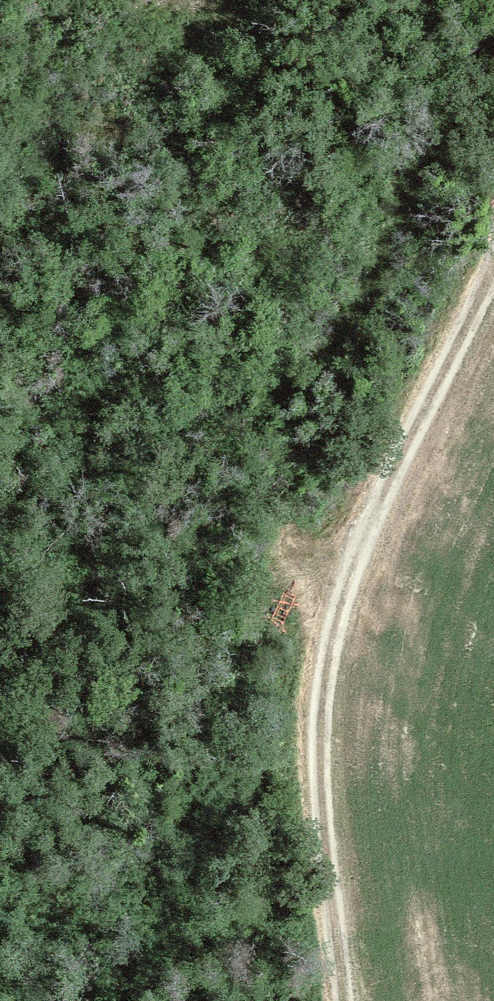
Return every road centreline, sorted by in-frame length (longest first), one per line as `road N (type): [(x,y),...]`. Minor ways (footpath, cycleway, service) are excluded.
road 1 (track): [(493,49),(362,315),(321,361),(198,440),(129,498),(77,567),(0,699)]
road 2 (track): [(493,257),(341,592),(326,651),(321,784),(341,1000)]

